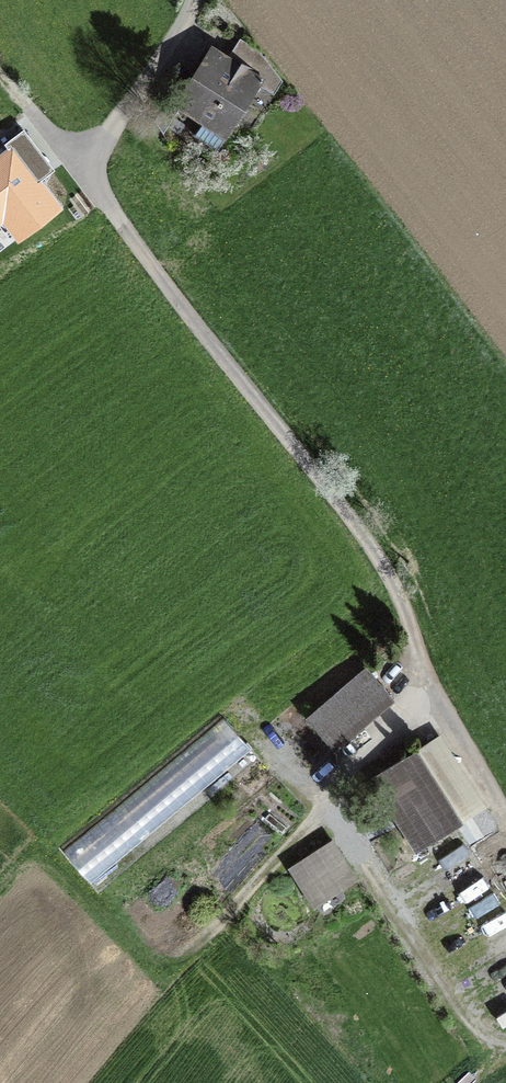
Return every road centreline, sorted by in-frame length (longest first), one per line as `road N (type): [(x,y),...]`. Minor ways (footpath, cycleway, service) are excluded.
road 1 (residential): [(194,0),(87,177),(108,216),(352,514),(485,782)]
road 2 (track): [(505,1048),(478,1039),(326,803),(189,951)]
road 3 (track): [(0,68),(87,177)]

